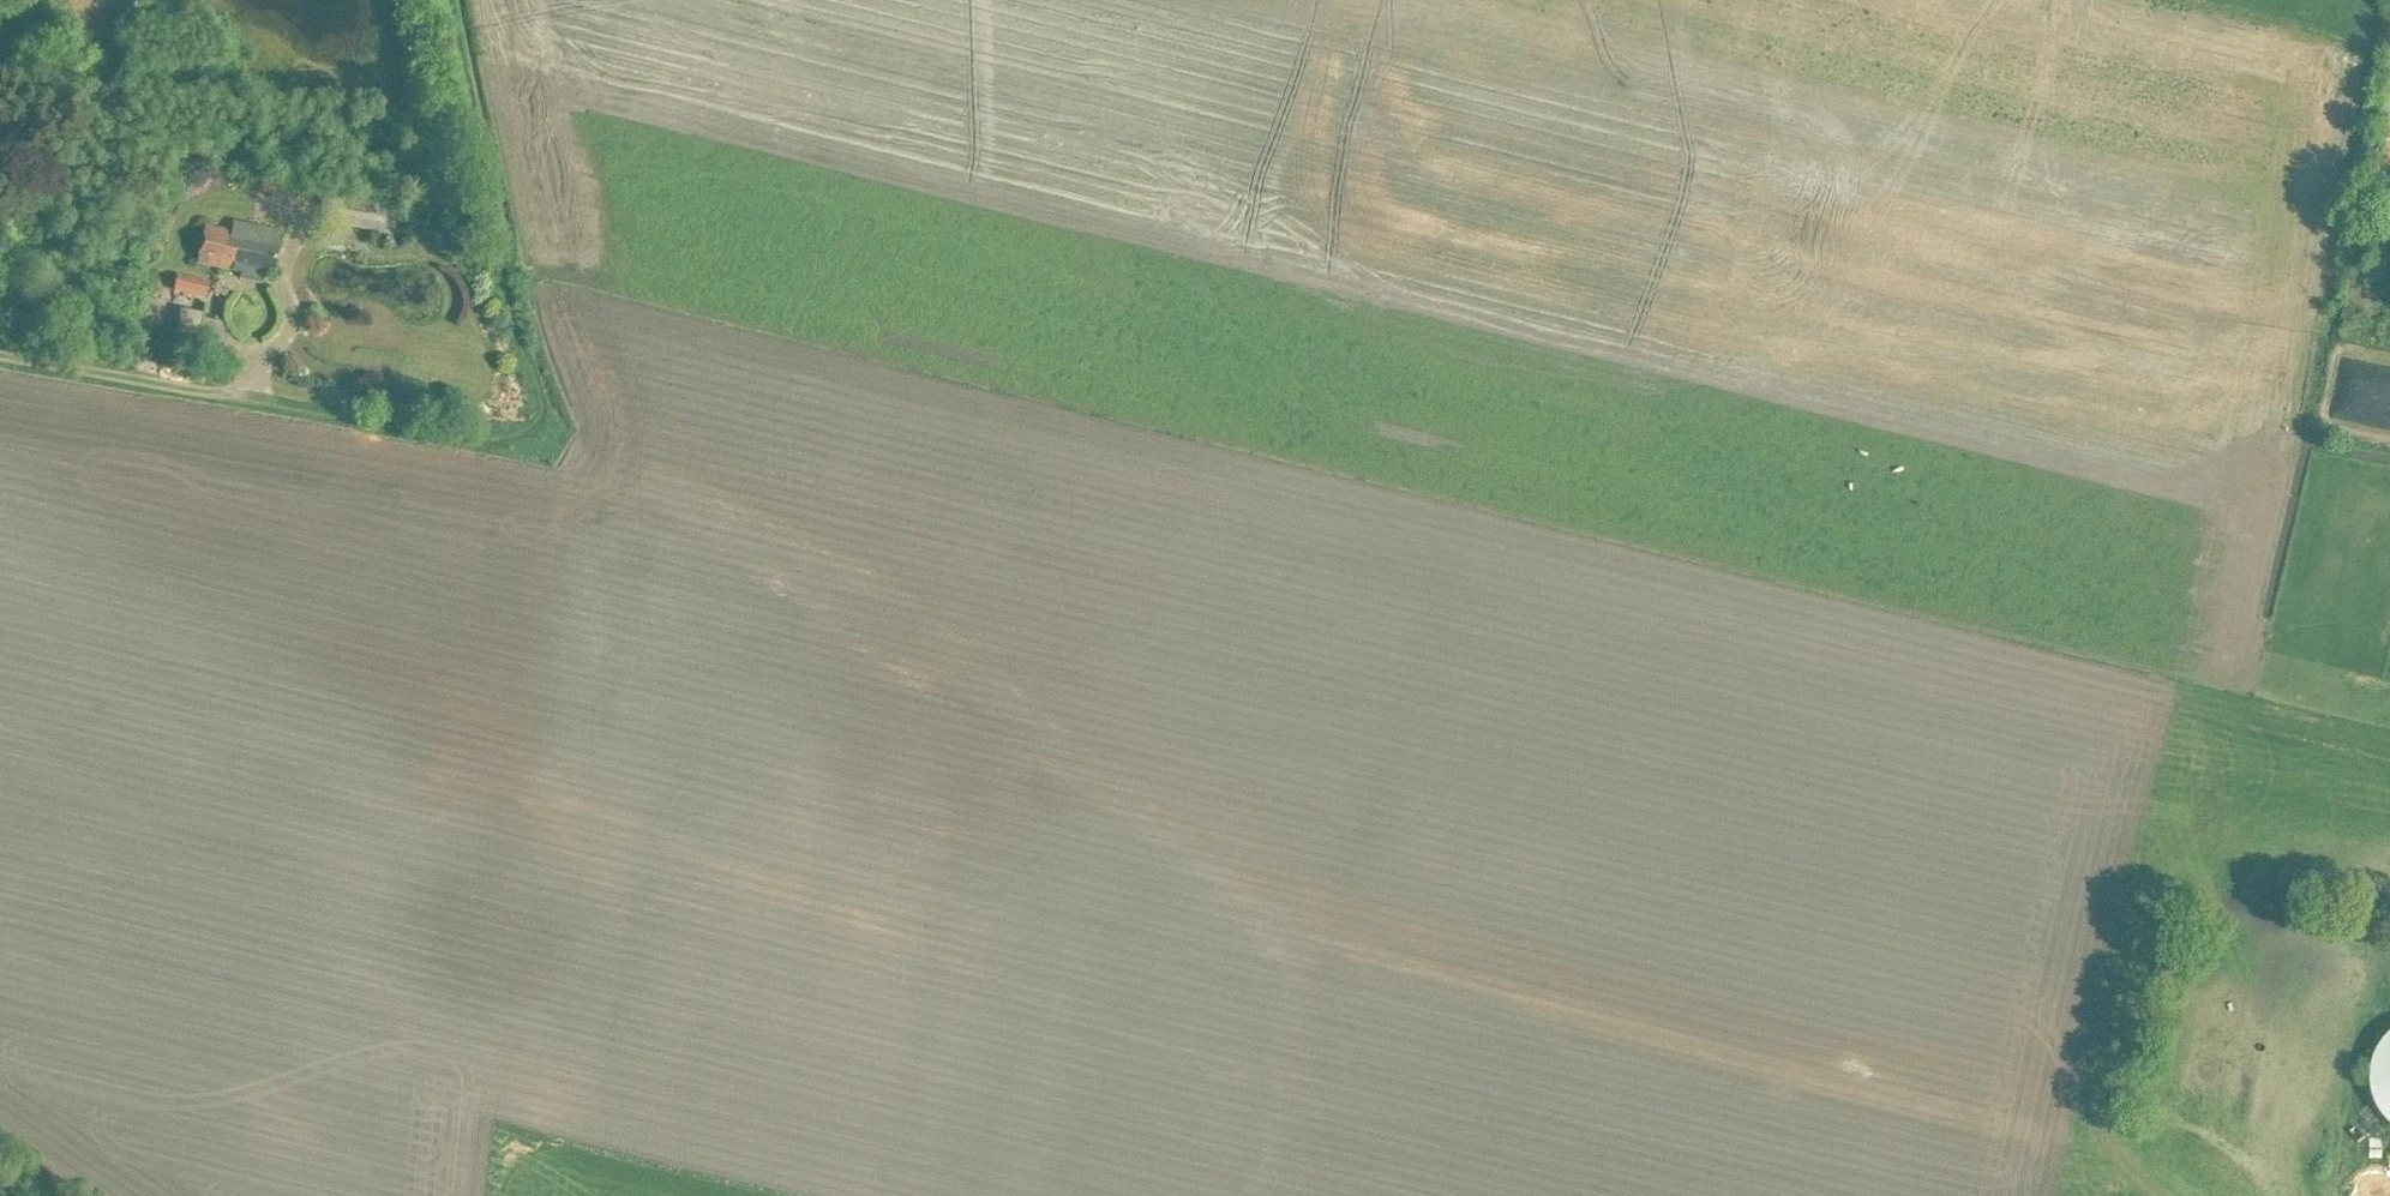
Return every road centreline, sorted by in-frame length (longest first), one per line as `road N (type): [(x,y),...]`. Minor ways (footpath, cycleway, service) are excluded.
road 1 (track): [(0,359),(224,397)]

